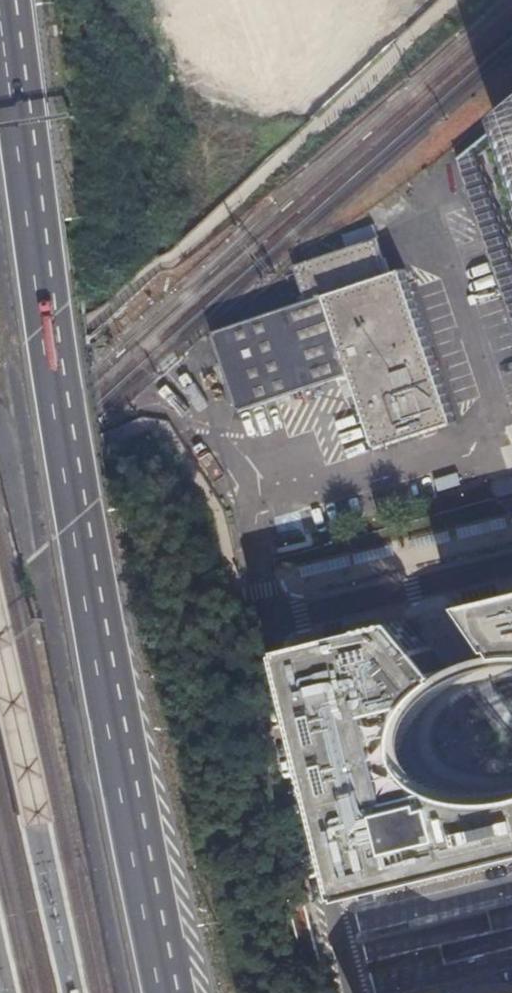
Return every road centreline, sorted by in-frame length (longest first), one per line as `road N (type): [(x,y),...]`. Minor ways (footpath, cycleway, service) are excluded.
road 1 (motorway): [(173,992),(77,503),(9,0)]
road 2 (residential): [(511,565),(271,622),(354,992)]

